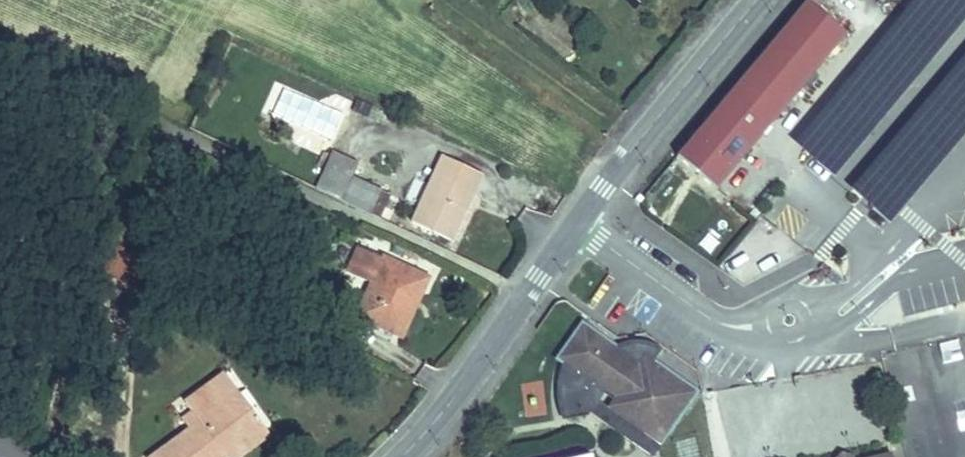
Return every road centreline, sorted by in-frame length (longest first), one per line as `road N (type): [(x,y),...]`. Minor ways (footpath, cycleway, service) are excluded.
road 1 (residential): [(403,456),(645,132),(758,0)]

